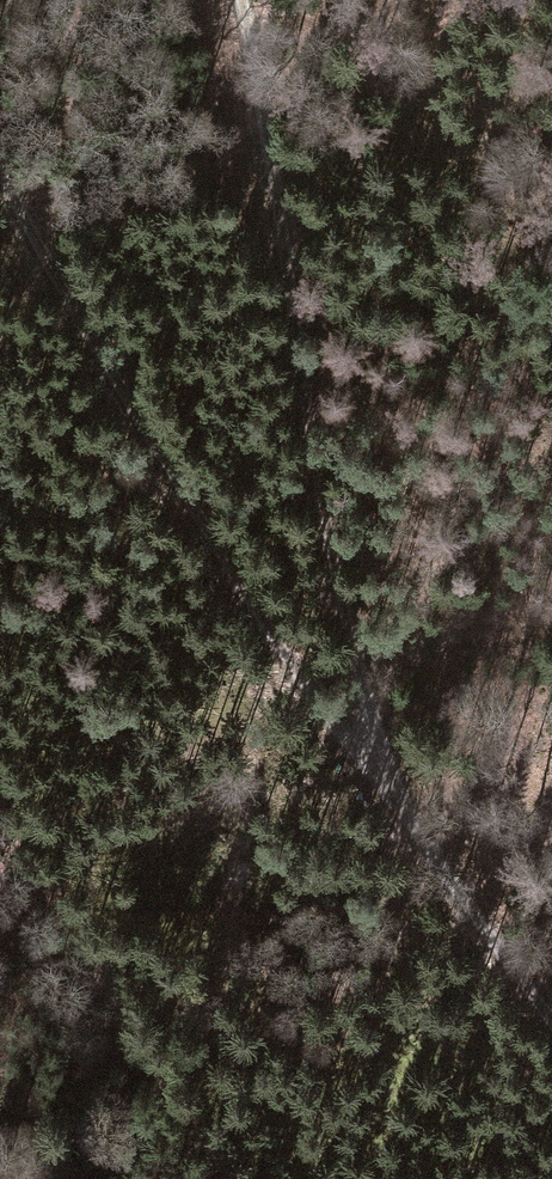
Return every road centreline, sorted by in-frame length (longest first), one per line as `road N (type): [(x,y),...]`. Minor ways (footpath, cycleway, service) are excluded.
road 1 (track): [(551,1017),(294,657),(99,359),(0,162)]
road 2 (track): [(241,0),(375,764)]

